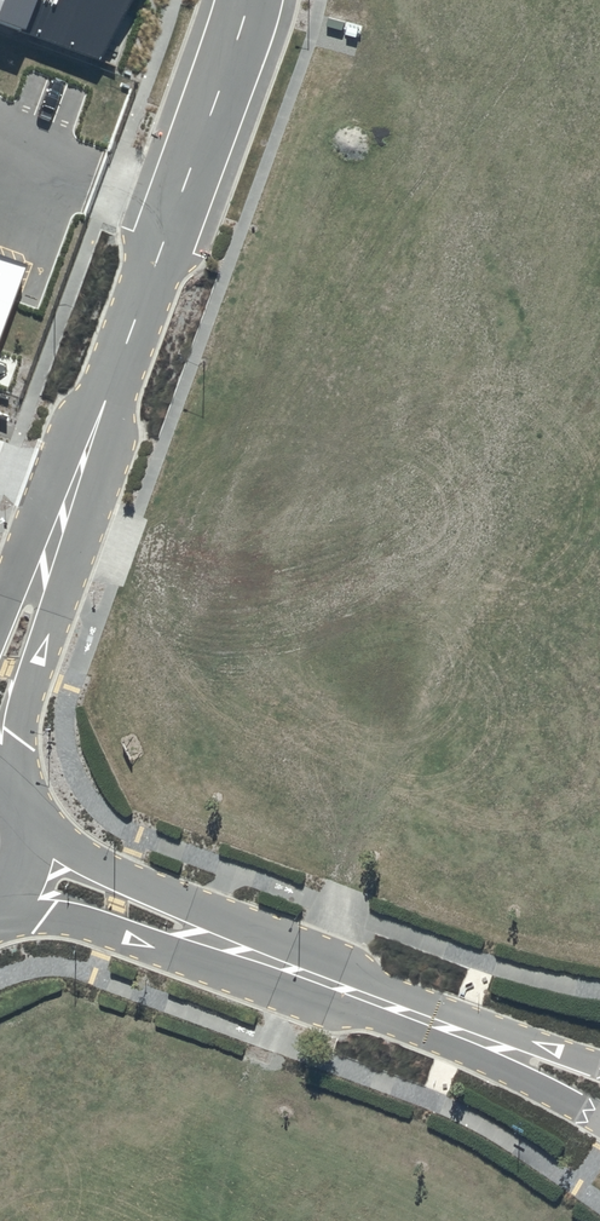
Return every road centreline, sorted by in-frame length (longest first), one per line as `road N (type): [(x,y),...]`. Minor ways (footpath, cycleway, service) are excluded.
road 1 (unclassified): [(599,1119),(425,1037),(109,930),(0,912)]
road 2 (unclassified): [(20,825),(124,877),(438,1009),(599,1066)]
road 3 (unclassified): [(105,403),(250,0)]
road 4 (unclassified): [(105,403),(94,501),(17,738),(10,802)]
road 5 (unclassified): [(0,610),(50,484),(105,403)]

